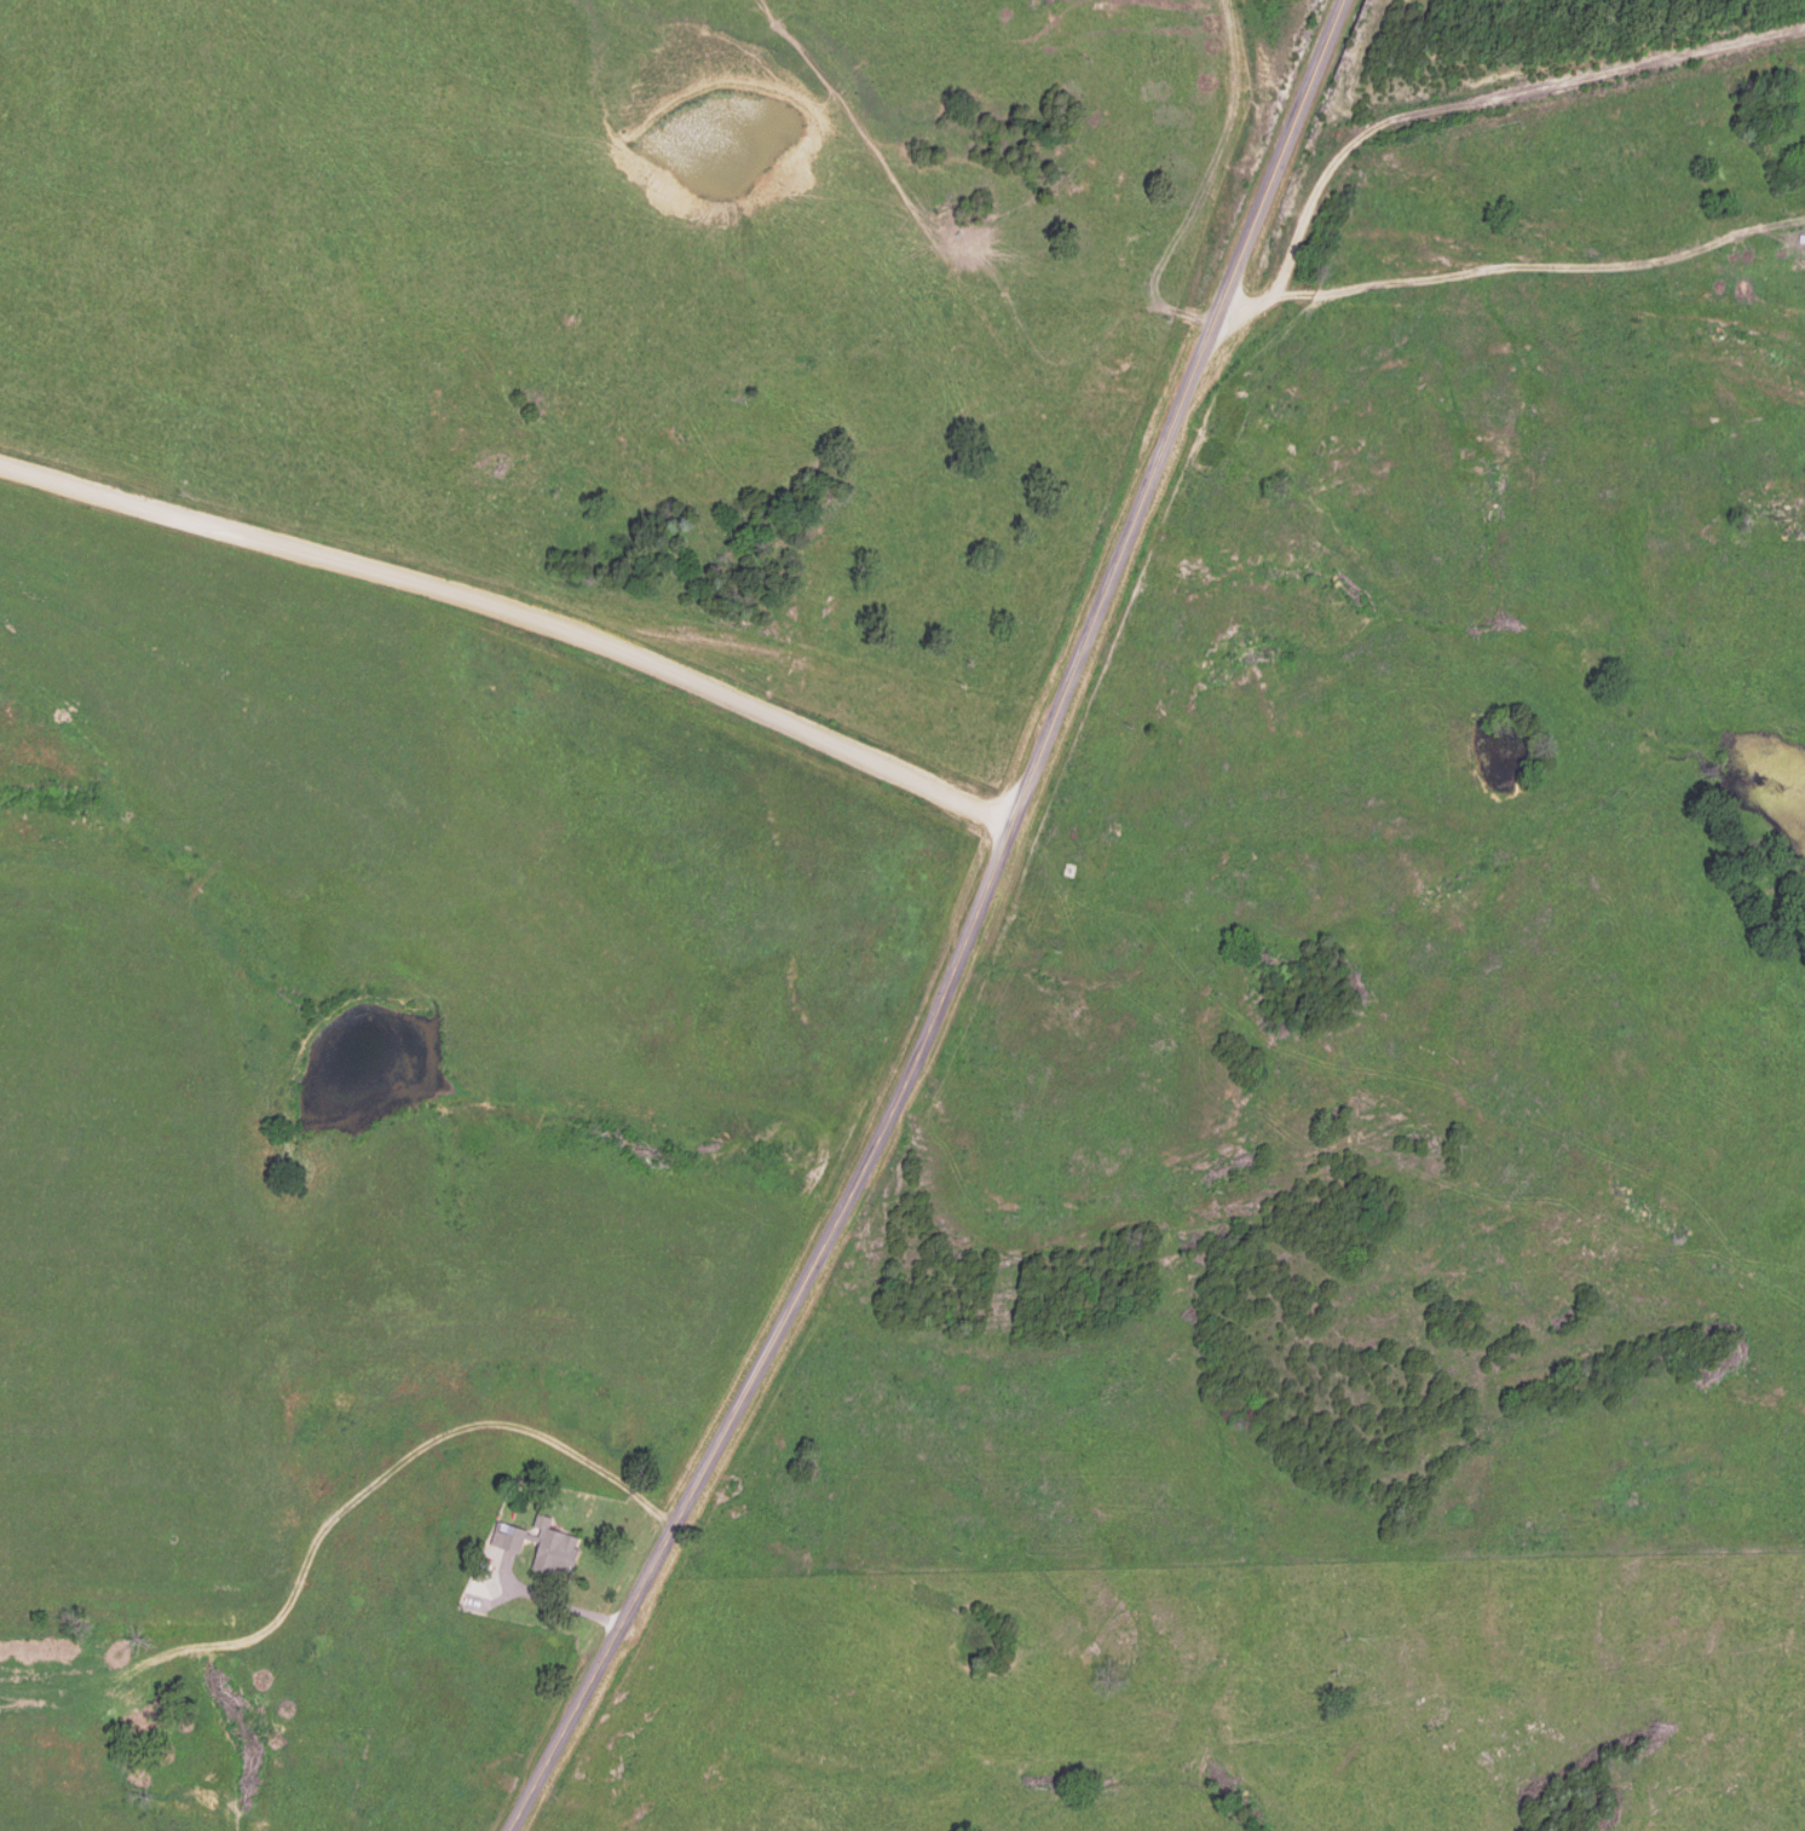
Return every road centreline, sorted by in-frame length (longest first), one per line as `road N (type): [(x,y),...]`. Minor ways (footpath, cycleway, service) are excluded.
road 1 (secondary): [(509,1830),(831,1224),(925,1027),(1334,0)]
road 2 (residential): [(1010,821),(0,499)]
road 3 (track): [(1206,330),(1274,307),(1344,149),(1390,122),(1804,23)]

